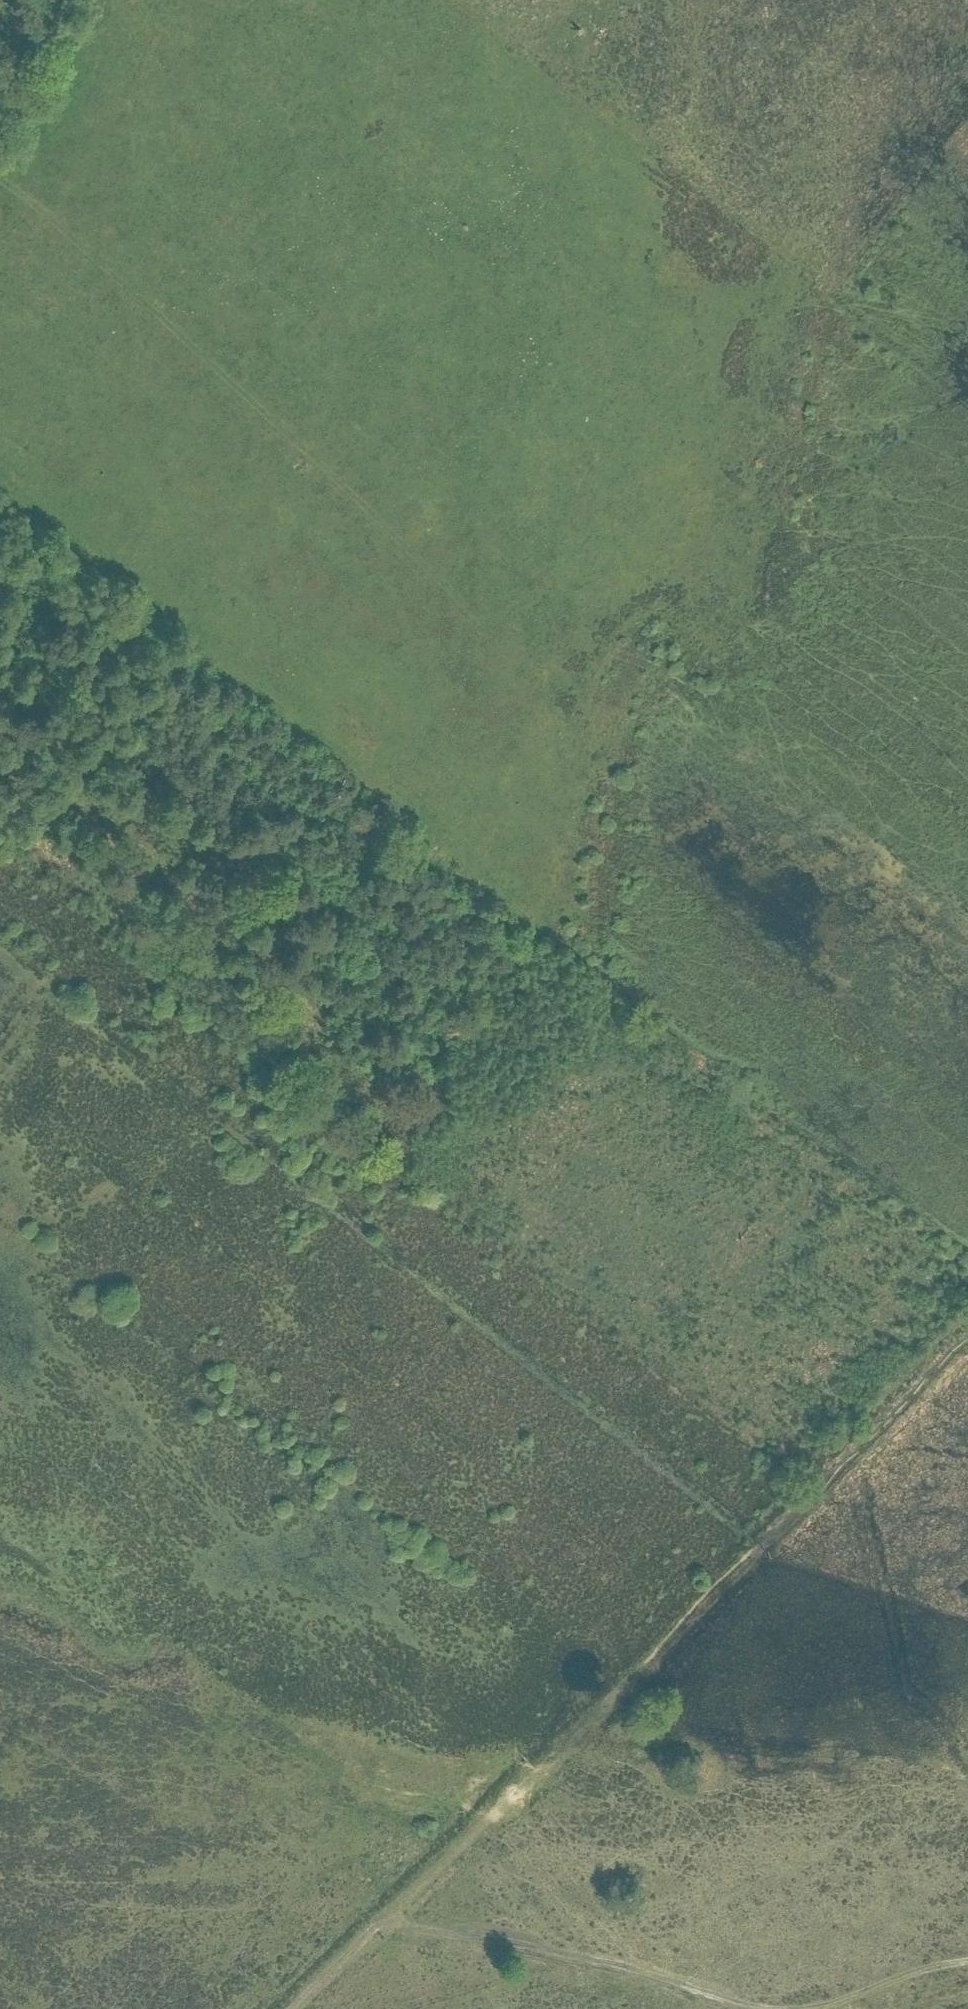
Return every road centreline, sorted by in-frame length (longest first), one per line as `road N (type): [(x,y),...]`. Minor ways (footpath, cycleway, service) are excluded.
road 1 (track): [(760,1544),(291,2008)]
road 2 (track): [(392,1912),(762,2006),(808,2007),(967,1960)]

